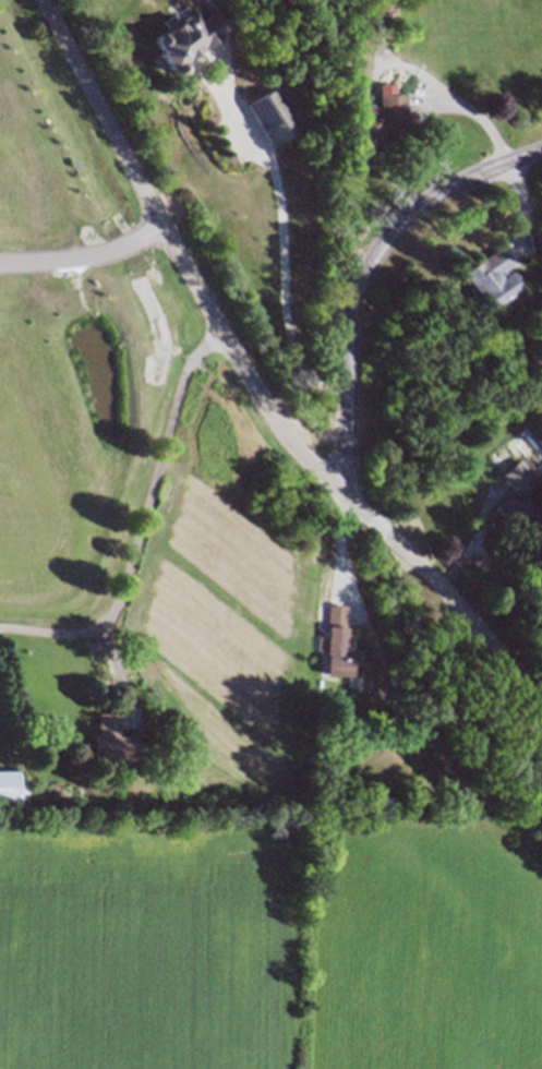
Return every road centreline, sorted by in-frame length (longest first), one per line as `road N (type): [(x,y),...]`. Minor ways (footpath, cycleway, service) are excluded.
road 1 (residential): [(366,517),(310,464),(258,392),(45,0)]
road 2 (residential): [(344,496),(350,334),(361,280),(423,205),(541,150)]
road 3 (residential): [(541,707),(384,532)]
road 4 (residential): [(0,259),(116,250),(168,227)]

